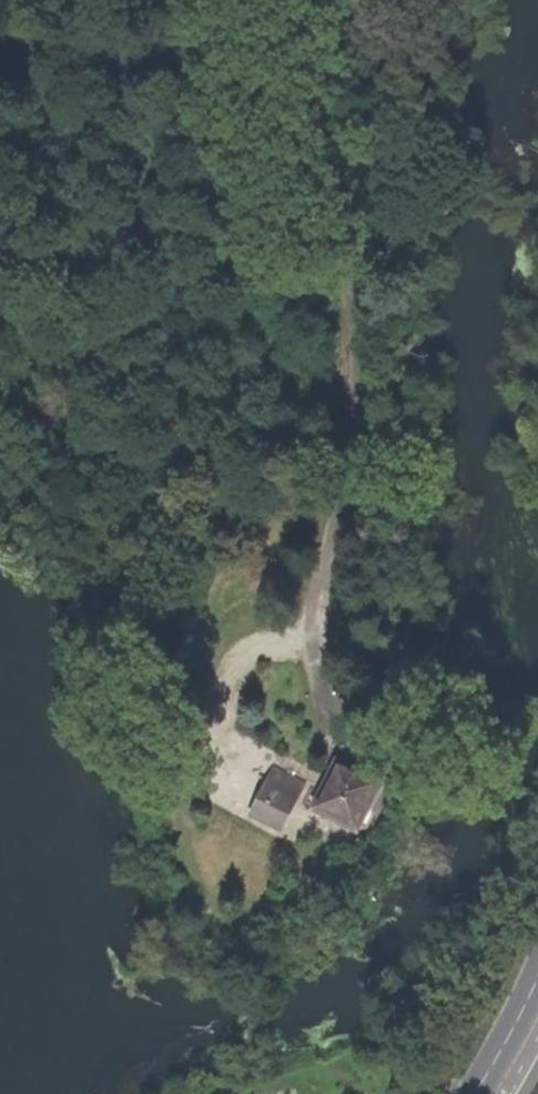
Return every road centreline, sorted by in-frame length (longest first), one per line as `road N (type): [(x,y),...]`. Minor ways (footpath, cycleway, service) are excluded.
road 1 (secondary): [(537,984),(477,1093)]

